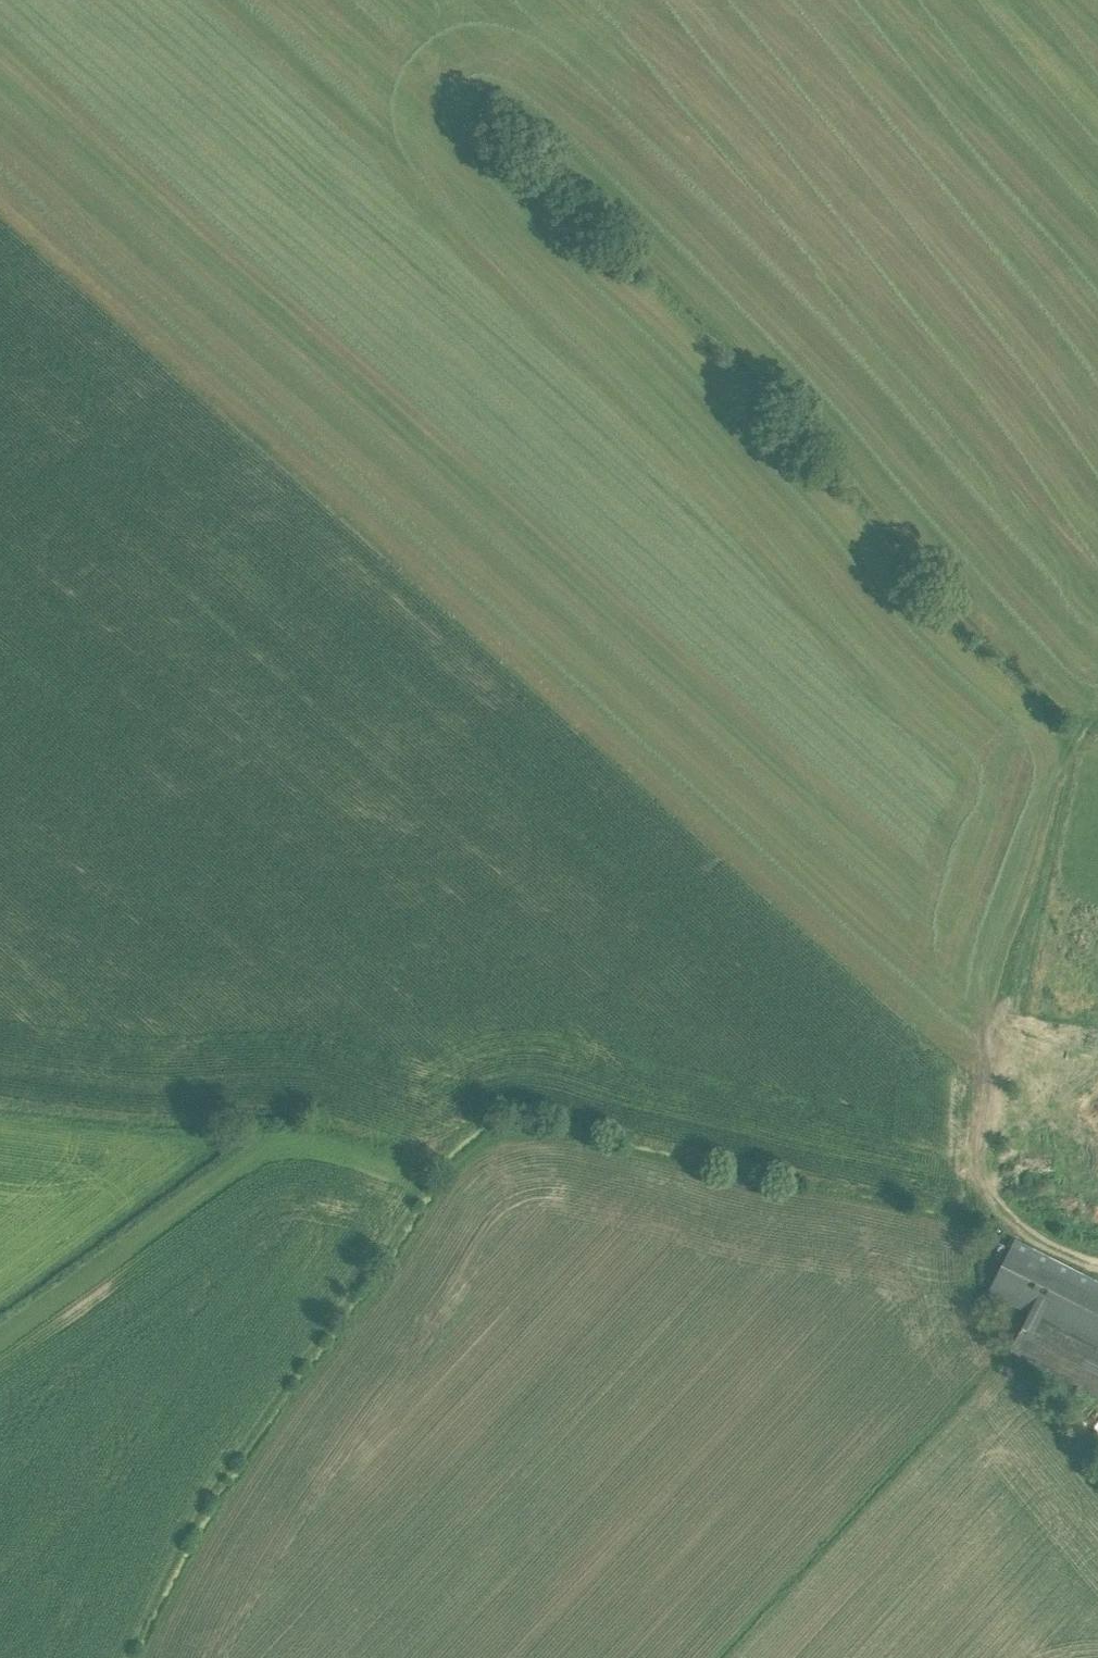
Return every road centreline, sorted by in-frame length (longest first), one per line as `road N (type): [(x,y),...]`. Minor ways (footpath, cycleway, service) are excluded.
road 1 (track): [(1068,751),(986,1156),(991,1189),(1023,1235),(1097,1262)]

